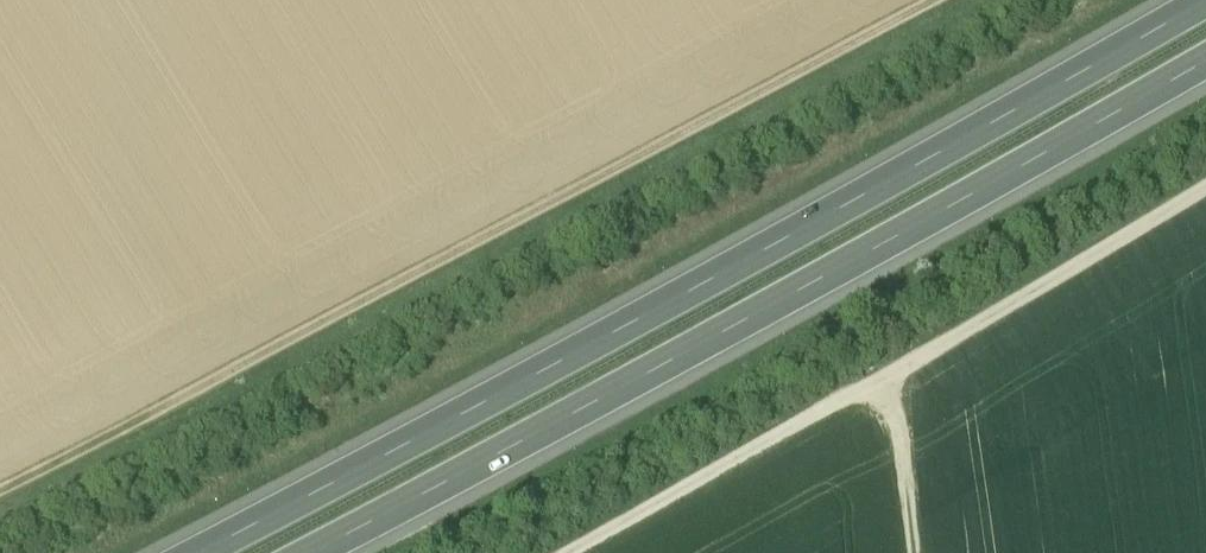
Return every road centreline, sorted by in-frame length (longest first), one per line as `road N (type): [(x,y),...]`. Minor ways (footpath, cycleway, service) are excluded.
road 1 (motorway): [(1198,0),(984,124),(179,552)]
road 2 (track): [(924,0),(0,489)]
road 3 (motorway): [(287,552),(1205,52)]
road 4 (track): [(1205,188),(566,552)]
road 5 (track): [(912,552),(888,375)]

